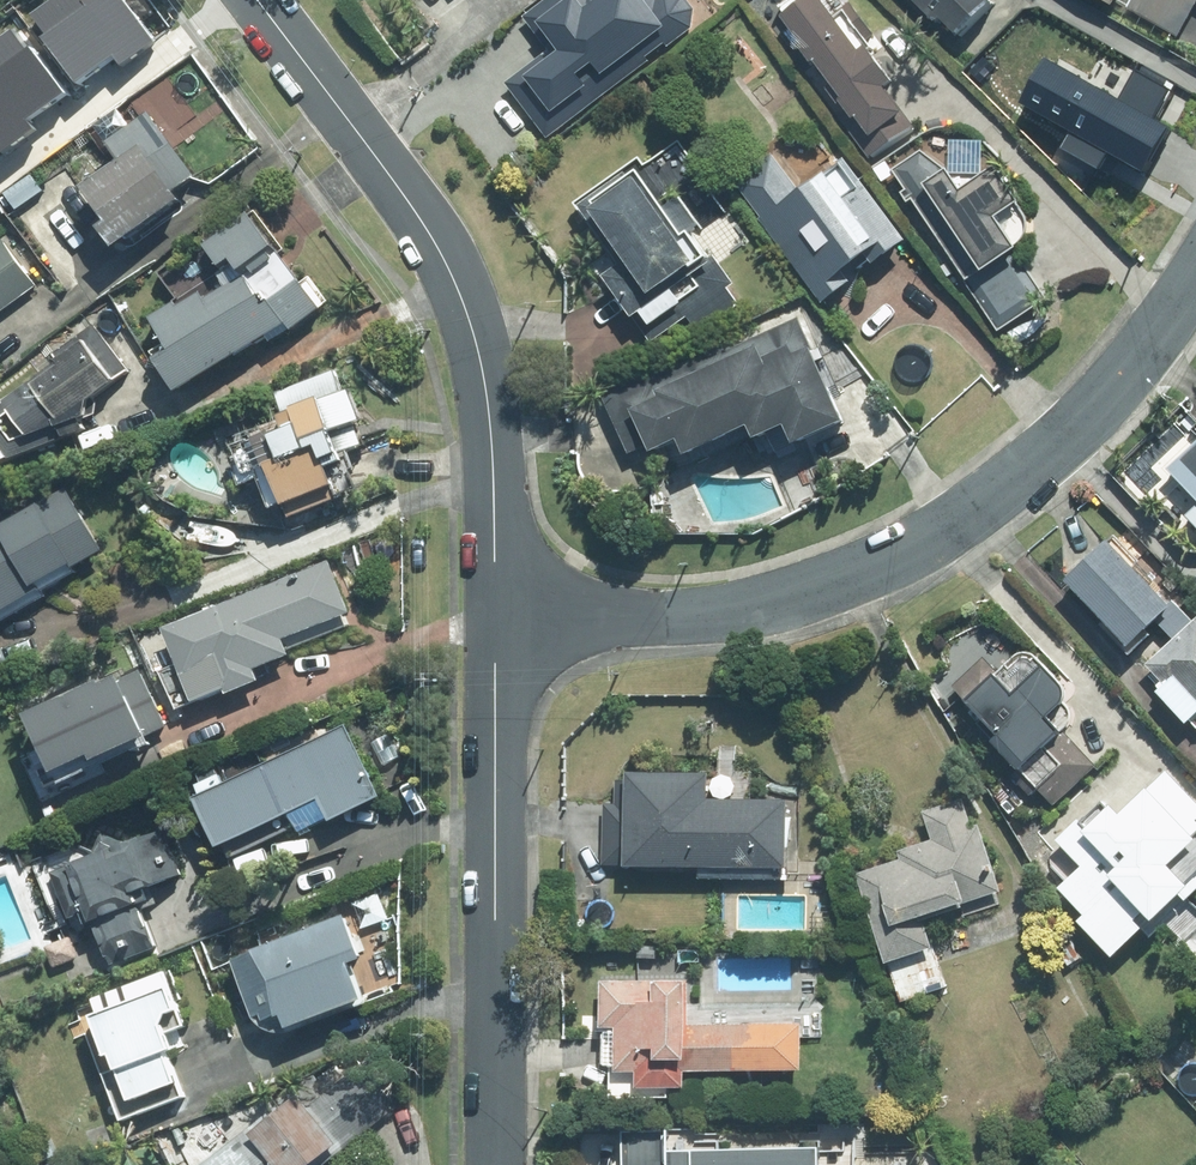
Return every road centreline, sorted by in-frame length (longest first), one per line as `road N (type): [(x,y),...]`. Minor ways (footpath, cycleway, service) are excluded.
road 1 (residential): [(499,625),(759,607),(955,528),(1091,408),(1195,277)]
road 2 (residential): [(499,625),(492,425),(465,300),(390,171),(260,0)]
road 3 (residential): [(496,1164),(499,625)]

